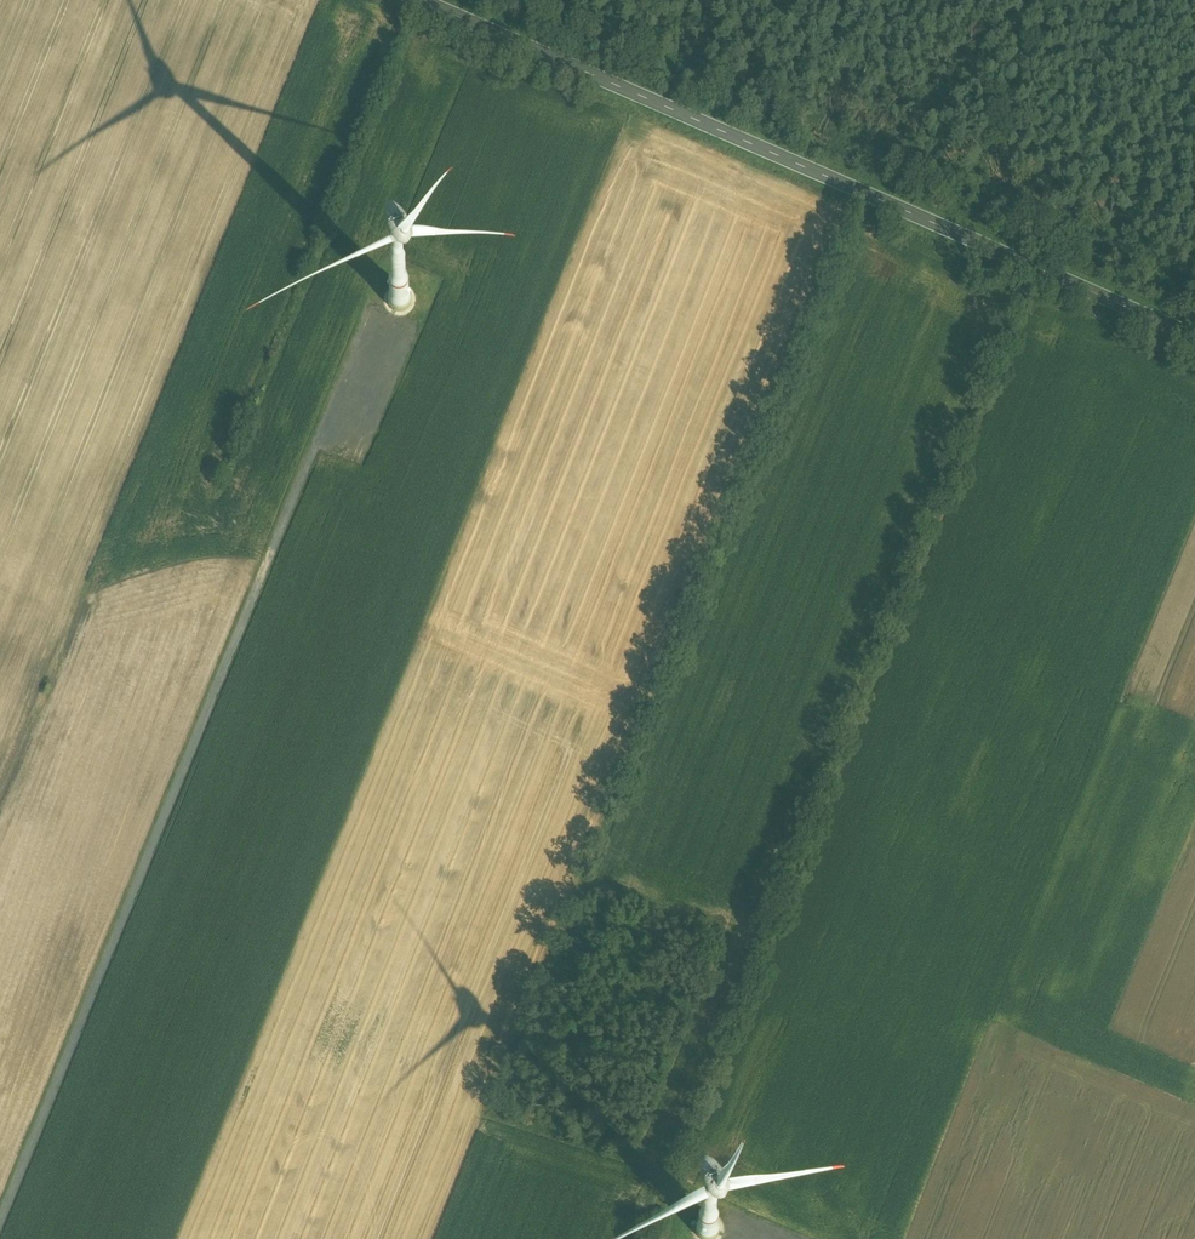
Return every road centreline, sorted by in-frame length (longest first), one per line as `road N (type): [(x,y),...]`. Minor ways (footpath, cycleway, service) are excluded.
road 1 (secondary): [(418,0),(1194,337)]

